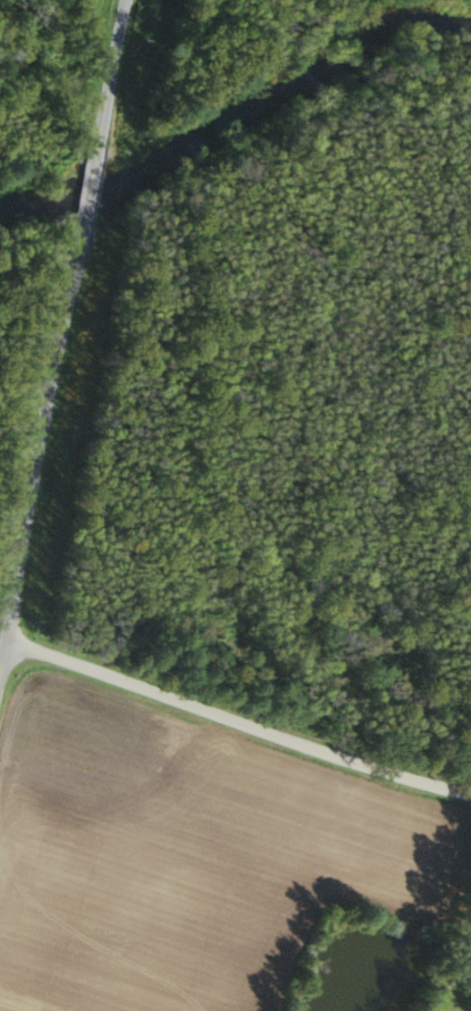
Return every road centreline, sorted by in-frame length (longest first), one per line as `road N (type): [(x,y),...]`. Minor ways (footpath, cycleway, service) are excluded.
road 1 (residential): [(470,799),(367,773),(9,651)]
road 2 (residential): [(0,683),(75,252)]
road 3 (residential): [(93,155),(125,0)]

